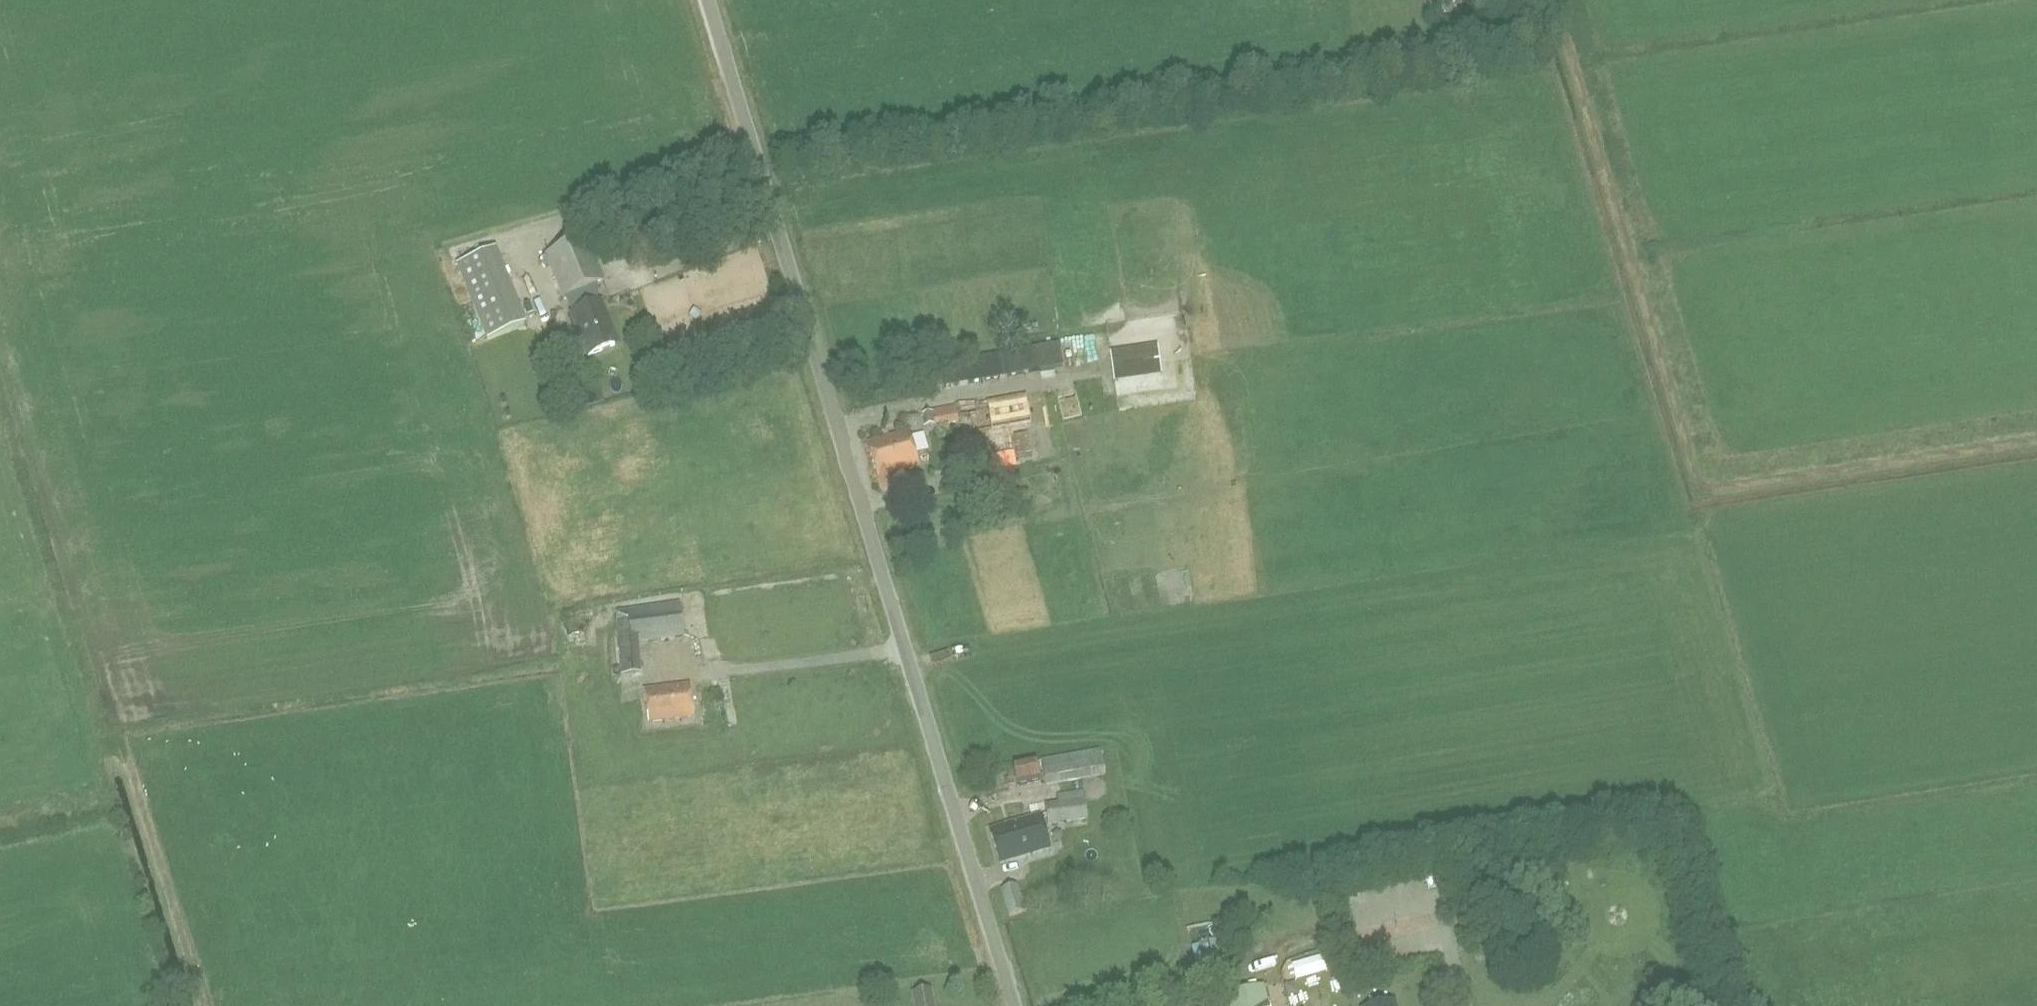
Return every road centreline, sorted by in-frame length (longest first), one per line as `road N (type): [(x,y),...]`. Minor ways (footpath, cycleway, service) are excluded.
road 1 (unclassified): [(1015,1005),(711,0)]

